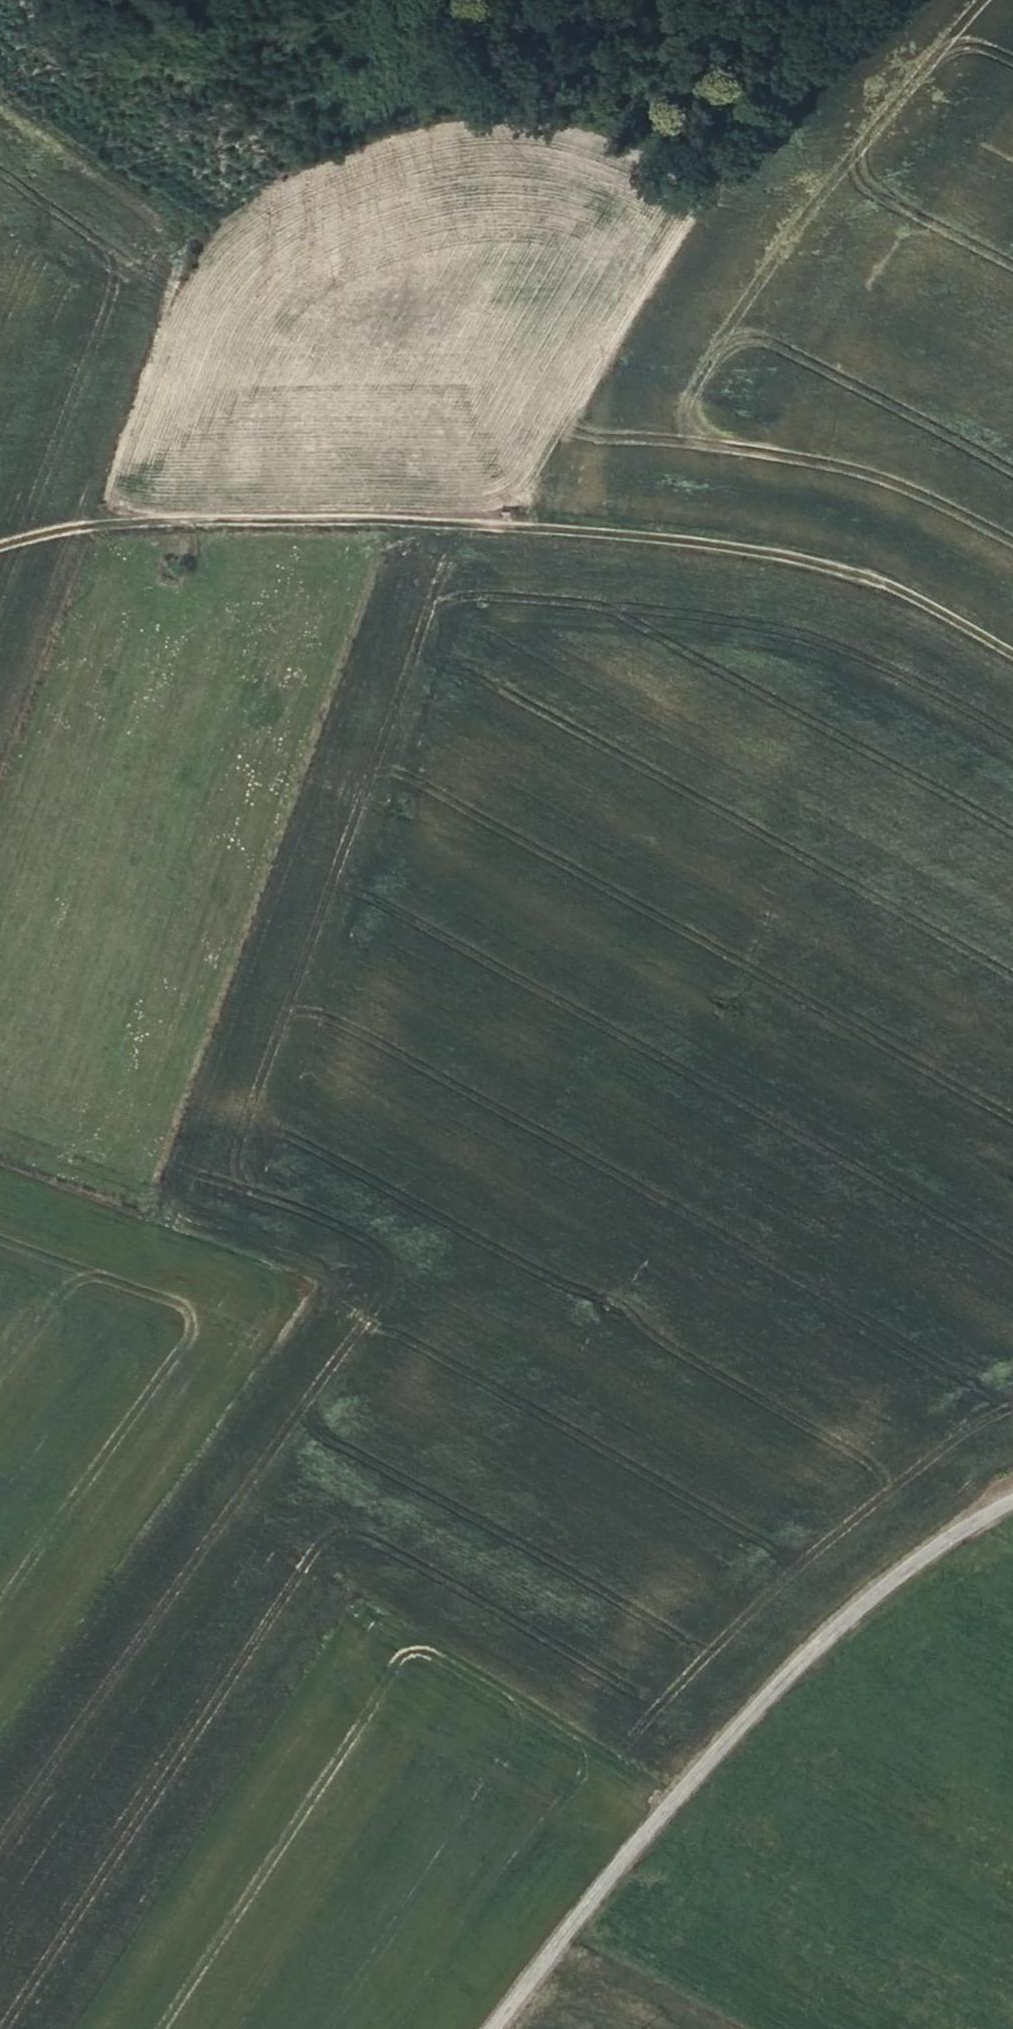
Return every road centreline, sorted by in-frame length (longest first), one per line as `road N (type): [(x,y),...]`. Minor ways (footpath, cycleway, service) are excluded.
road 1 (track): [(0,544),(80,526),(319,521),(647,531),(794,556),(915,595),(1012,650)]
road 2 (unclassified): [(482,2028),(677,1787),(915,1552),(1012,1502)]

